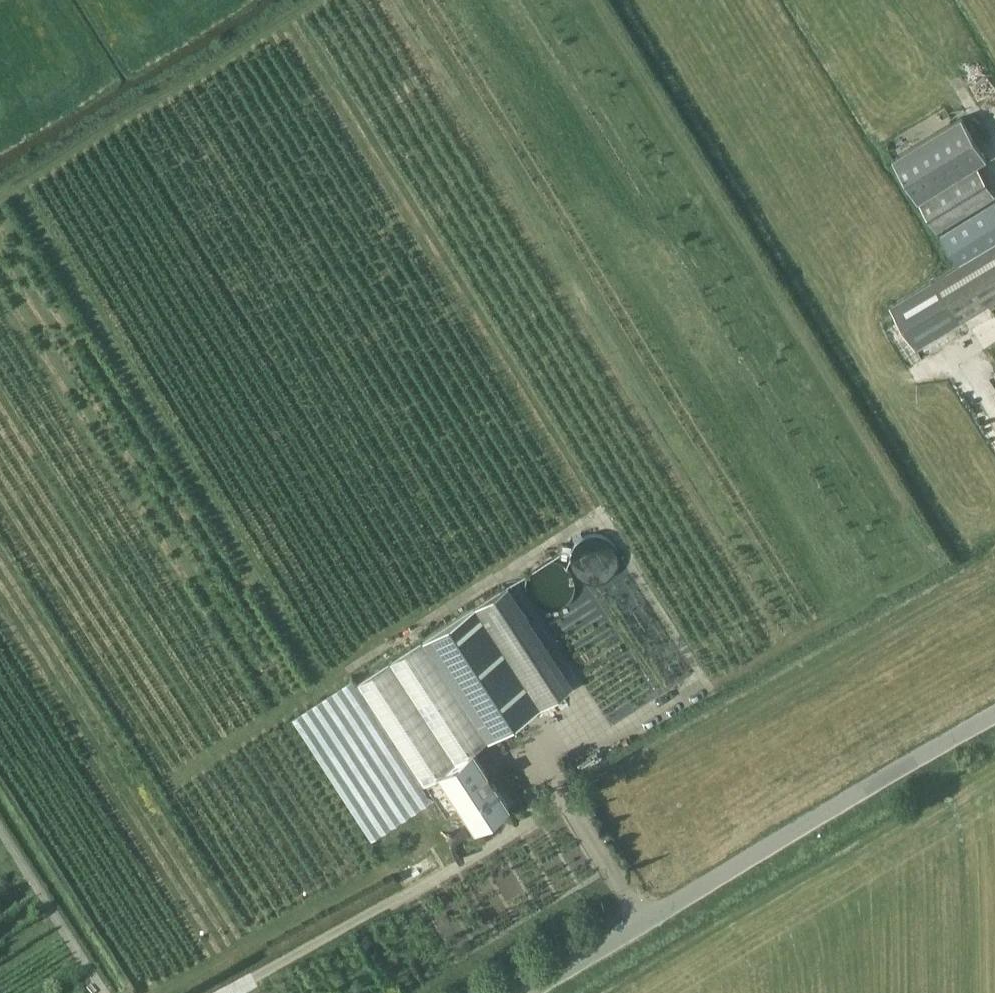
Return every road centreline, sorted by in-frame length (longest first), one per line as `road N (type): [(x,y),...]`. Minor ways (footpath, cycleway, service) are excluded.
road 1 (unclassified): [(994,714),(529,992)]

